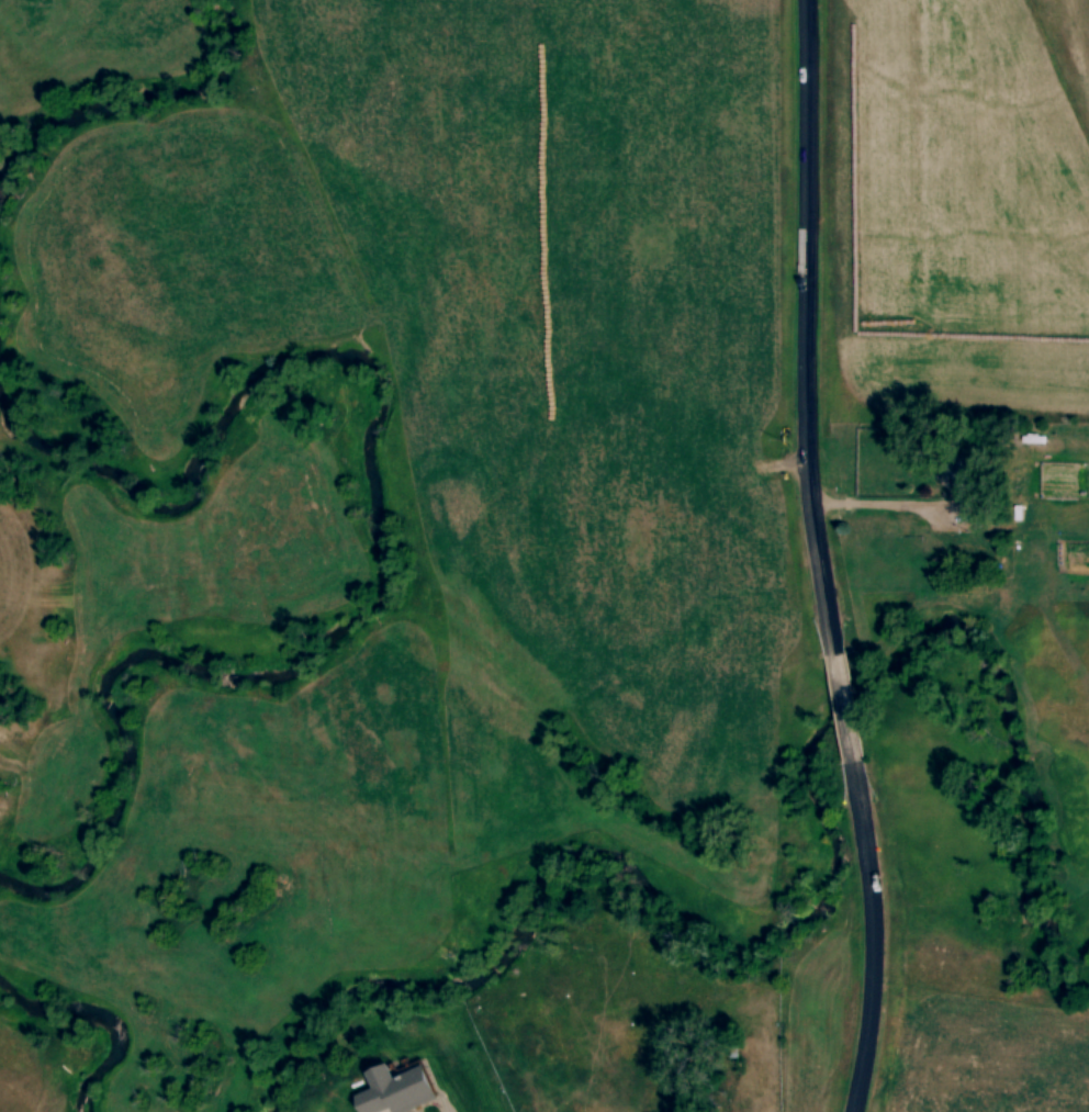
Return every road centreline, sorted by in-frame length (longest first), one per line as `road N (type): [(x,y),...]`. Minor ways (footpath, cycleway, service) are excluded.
road 1 (residential): [(801,0),(806,476),(833,656)]
road 2 (residential): [(852,765),(873,940),(852,1111)]

